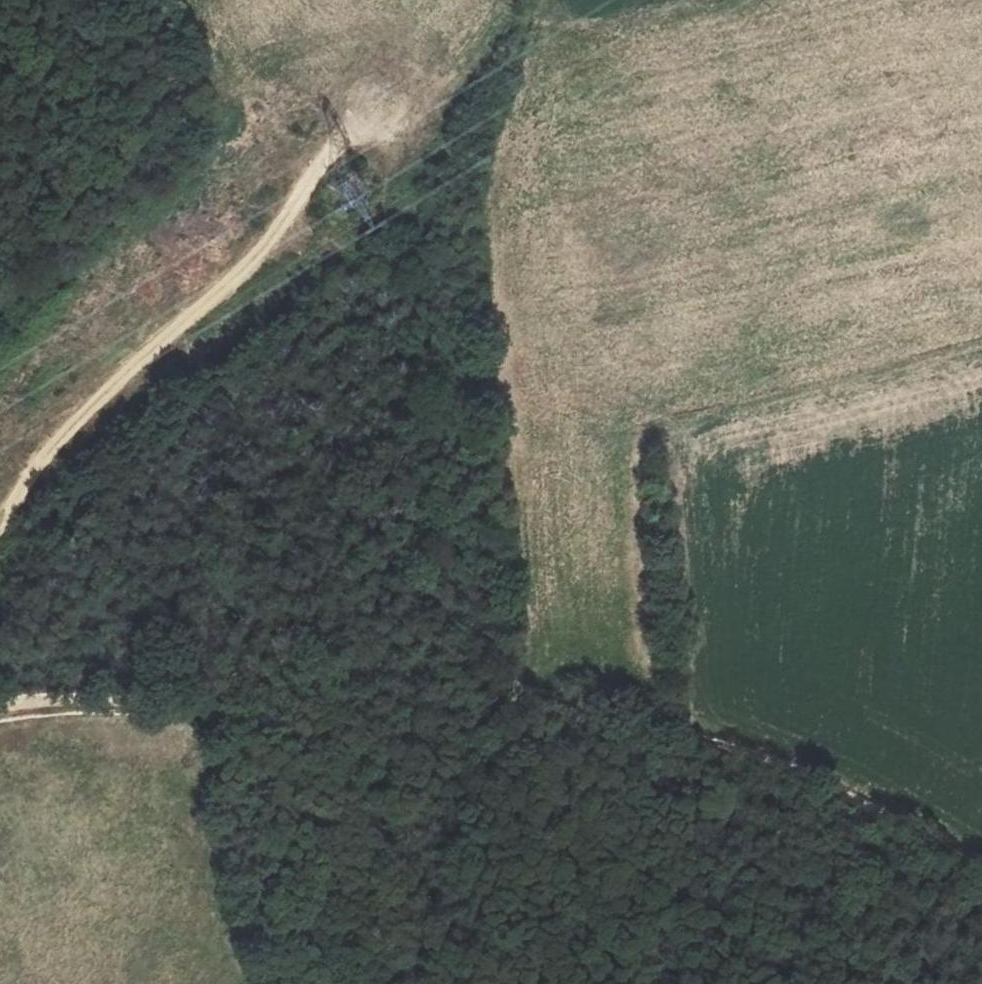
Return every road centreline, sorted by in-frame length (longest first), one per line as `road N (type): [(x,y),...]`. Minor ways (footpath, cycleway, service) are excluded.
road 1 (track): [(0,714),(193,700),(222,681),(300,661),(490,678),(783,769),(981,877)]
road 2 (track): [(494,0),(448,78),(304,190),(205,303),(120,368),(15,487),(0,515)]

